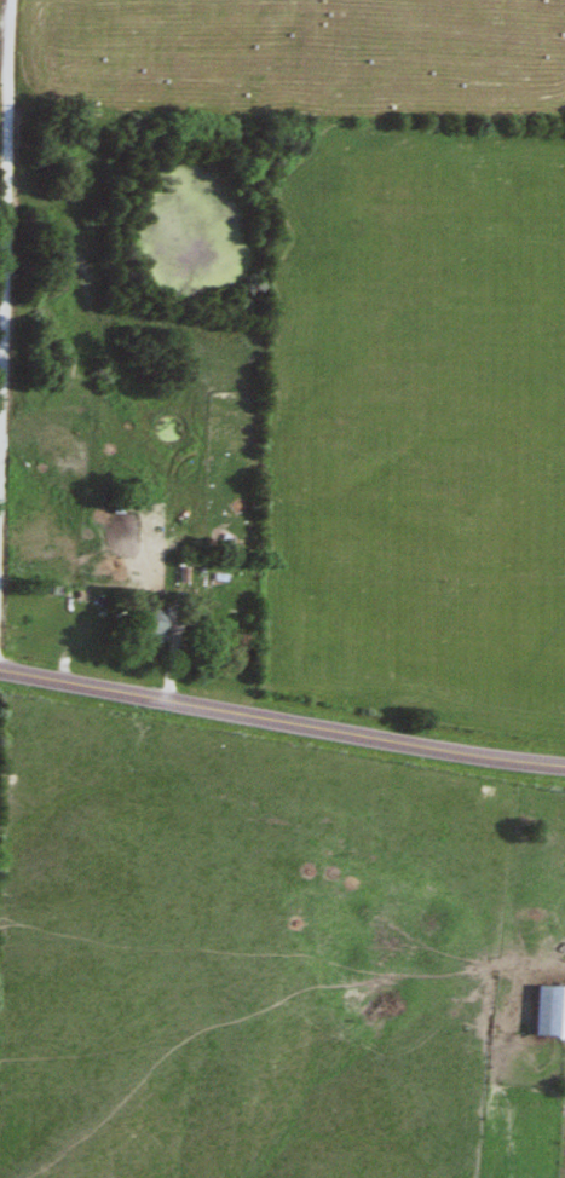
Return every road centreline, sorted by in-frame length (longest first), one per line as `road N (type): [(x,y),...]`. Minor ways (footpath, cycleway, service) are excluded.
road 1 (secondary): [(0,676),(506,764),(564,766)]
road 2 (residential): [(0,433),(13,0)]

